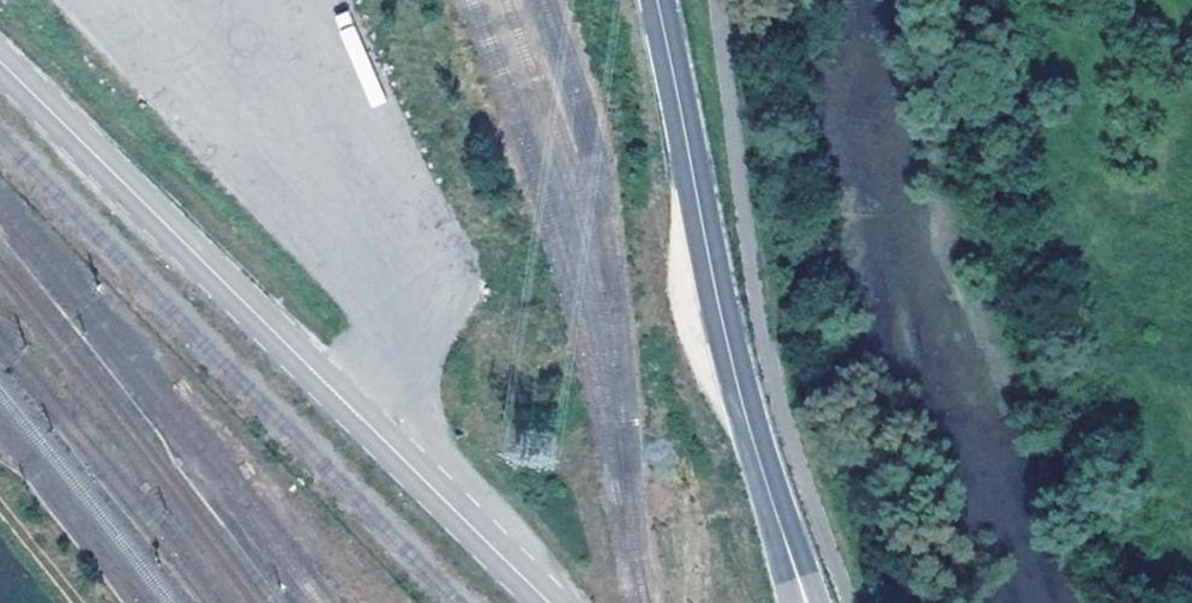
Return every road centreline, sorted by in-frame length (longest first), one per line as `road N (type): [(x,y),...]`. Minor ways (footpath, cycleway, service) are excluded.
road 1 (unclassified): [(552,602),(0,63)]
road 2 (tertiary): [(657,0),(728,345),(785,540)]

